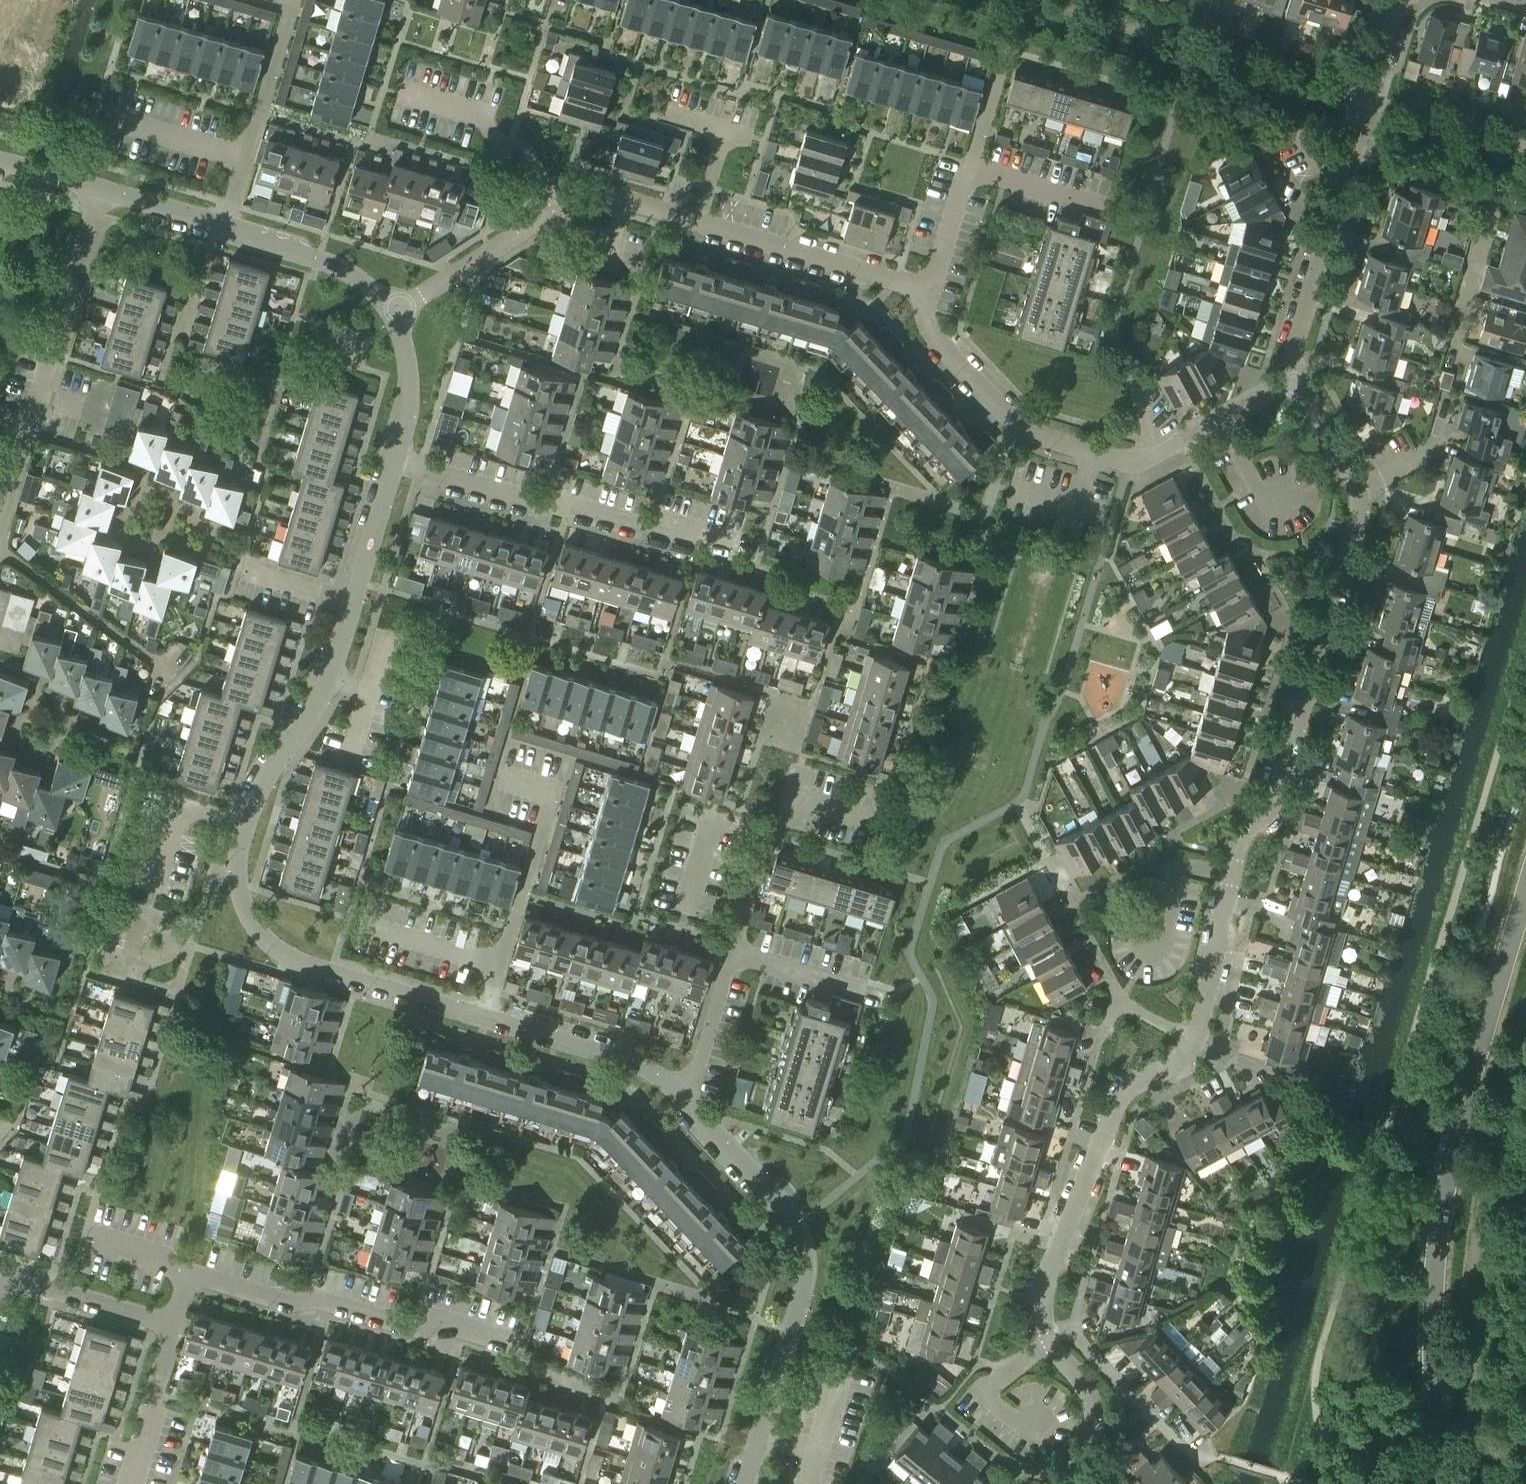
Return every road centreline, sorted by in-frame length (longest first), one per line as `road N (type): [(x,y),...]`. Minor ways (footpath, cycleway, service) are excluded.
road 1 (residential): [(1353,479),(1359,516),(1274,797),(1241,835),(1195,1039),(1117,1104),(1045,1285),(1050,1339),(1089,1393),(1095,1417),(1087,1452),(1057,1483)]
road 2 (residential): [(394,460),(328,680),(242,804),(235,875),(242,905),(295,963),(632,1060),(678,1095)]
road 3 (unclassified): [(1437,1483),(1437,1237),(1462,1112),(1525,887)]
road 4 (residential): [(926,289),(605,195),(557,209),(387,315)]
road 5 (residential): [(173,1325),(189,1272),(287,1301),(330,1300),(415,1323),(446,1317),(522,1338),(540,1375),(605,1393)]
road 6 (residential): [(1290,355),(1276,390),(1161,452),(1128,461),(1021,428),(928,331),(926,289)]
road 7 (residential): [(678,1095),(797,1225),(805,1247),(806,1273),(747,1483)]
road 8 (residential): [(734,544),(641,516),(541,504),(394,460)]
road 9 (residential): [(0,526),(98,190)]
road 10 (residential): [(98,190),(316,257),(355,276),(387,315)]
road 11 (residential): [(1352,149),(1494,193),(1456,323)]
road 12 (residential): [(731,951),(765,834),(792,797),(883,821)]
road 13 (residential): [(178,675),(0,541)]
road 14 (residential): [(1352,149),(1290,355)]
road 15 (residential): [(0,1276),(173,1325)]
road 16 (residential): [(126,1483),(173,1325)]
road 17 (residential): [(1402,0),(1352,149)]
road 18 (residential): [(678,1095),(692,1077),(731,951)]
road 19 (residential): [(387,315),(404,378),(394,460)]
road 20 (residential): [(1290,355),(1353,479)]
road 21 (residential): [(1095,203),(967,162)]
road 22 (residential): [(926,289),(967,162)]
road 23 (residential): [(1353,479),(1380,475),(1431,446),(1445,403)]
road 24 (residential): [(856,987),(731,951)]

